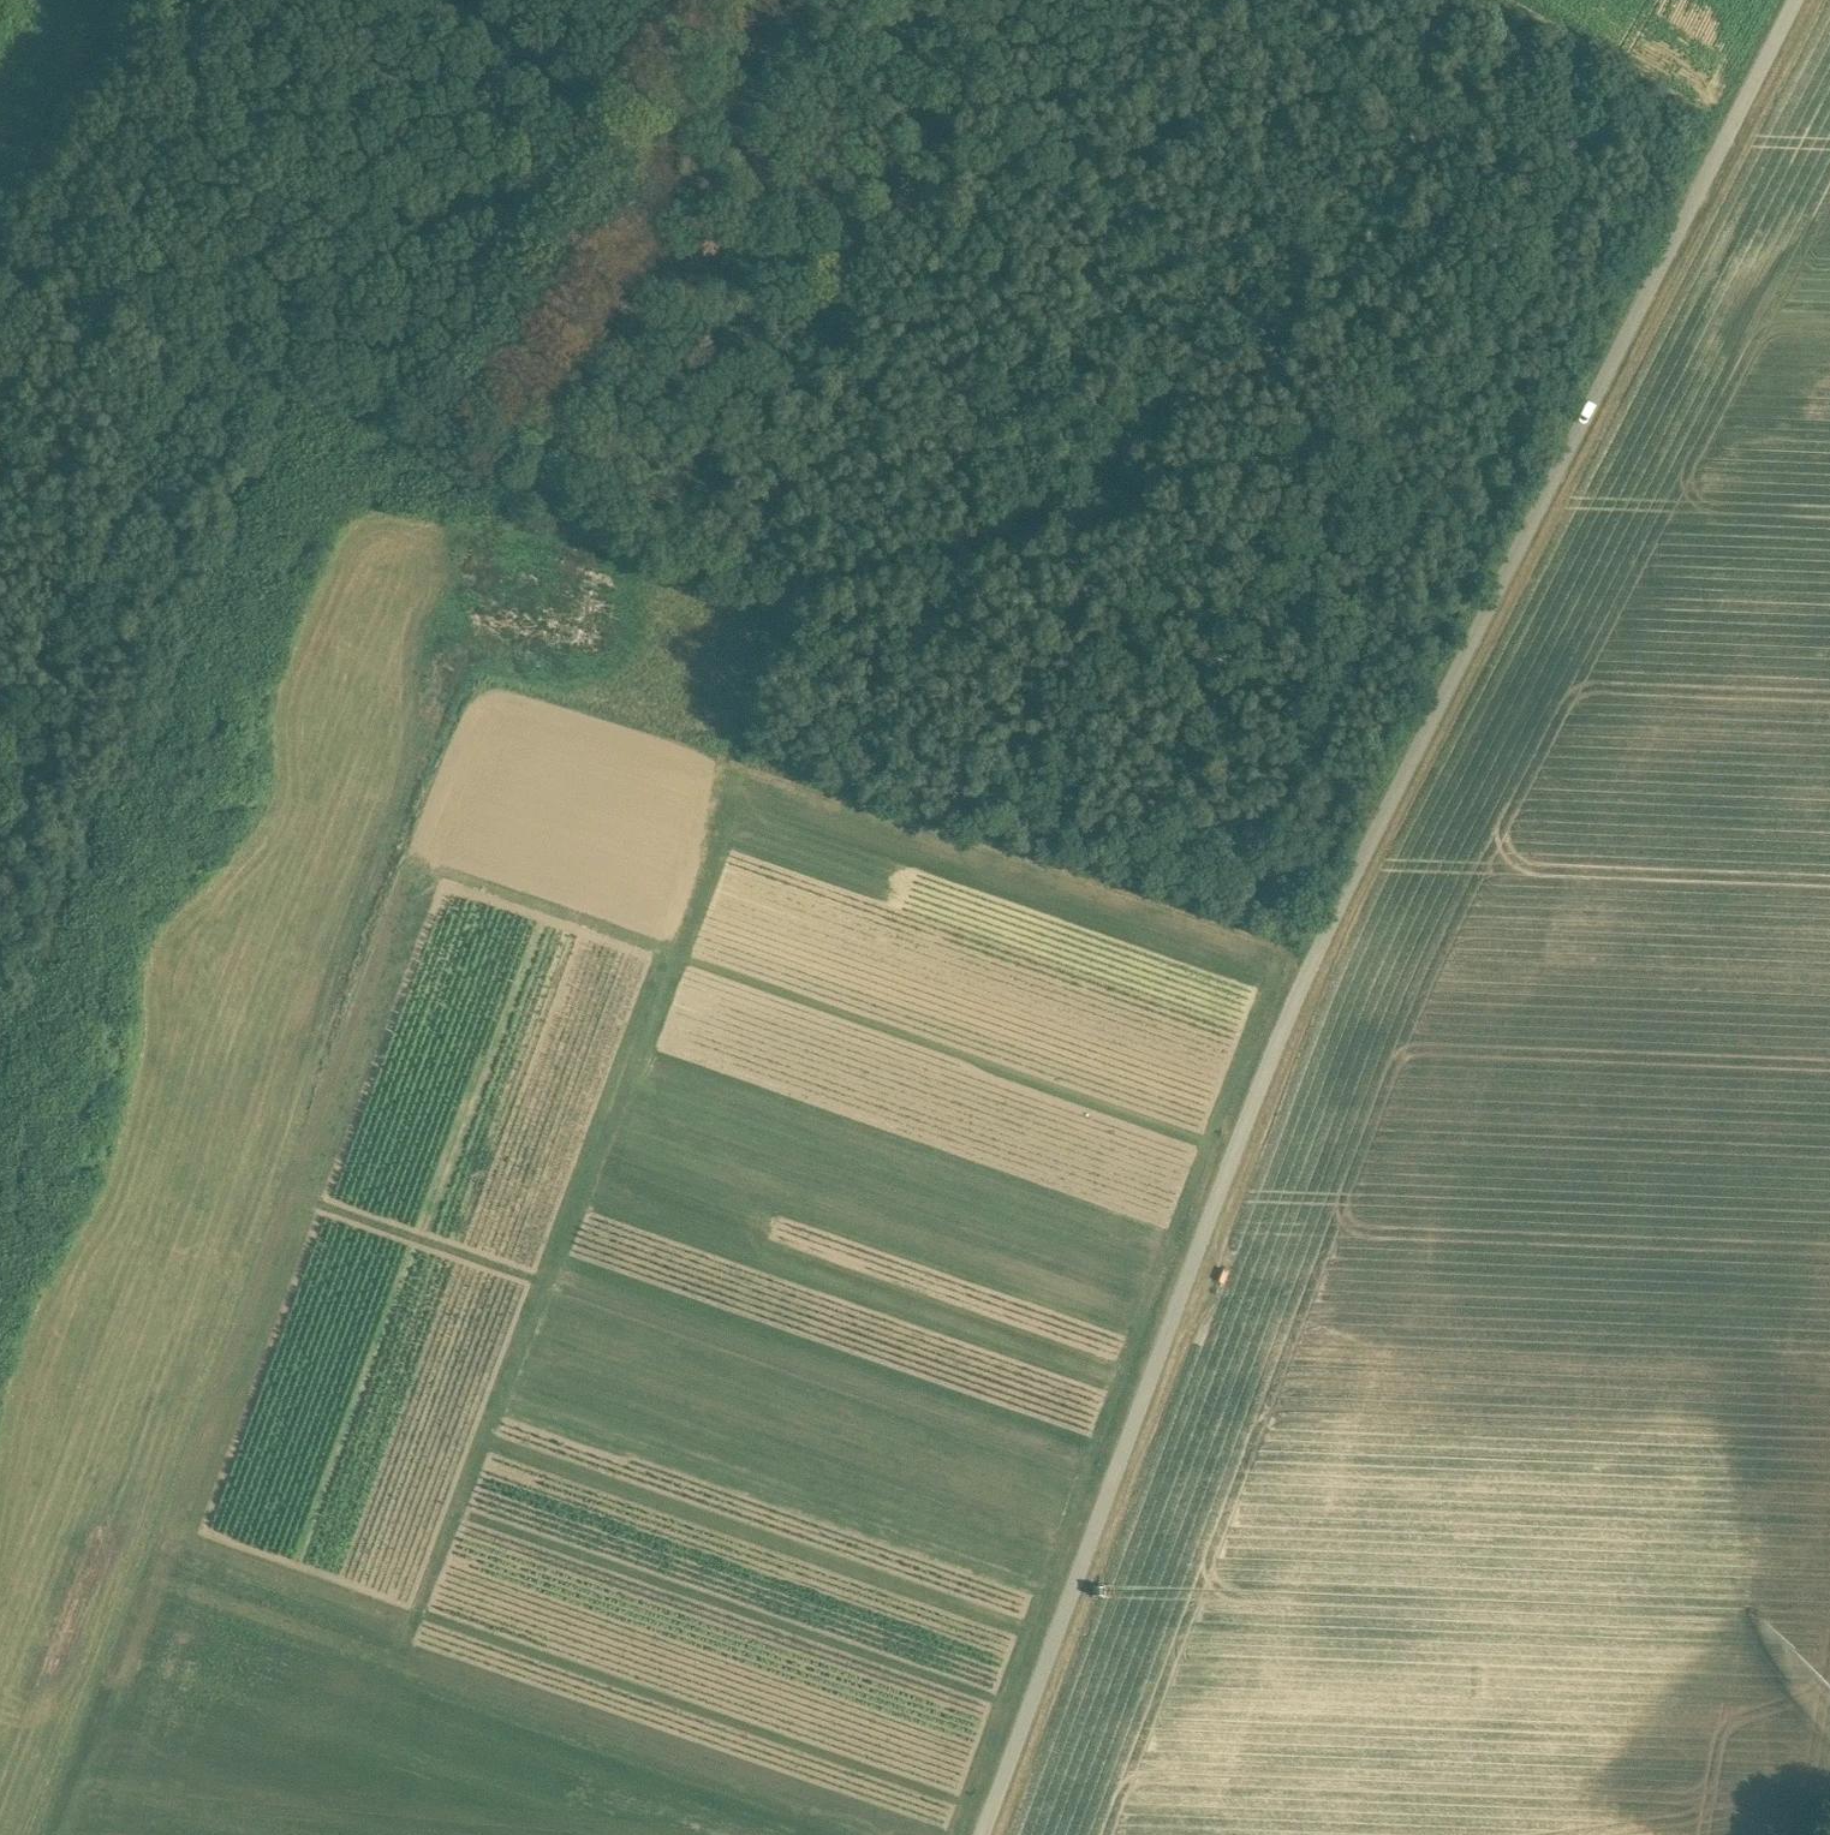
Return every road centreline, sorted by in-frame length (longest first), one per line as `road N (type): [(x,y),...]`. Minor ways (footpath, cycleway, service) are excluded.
road 1 (unclassified): [(985,1834),(1271,1063),(1356,859),(1790,0)]

